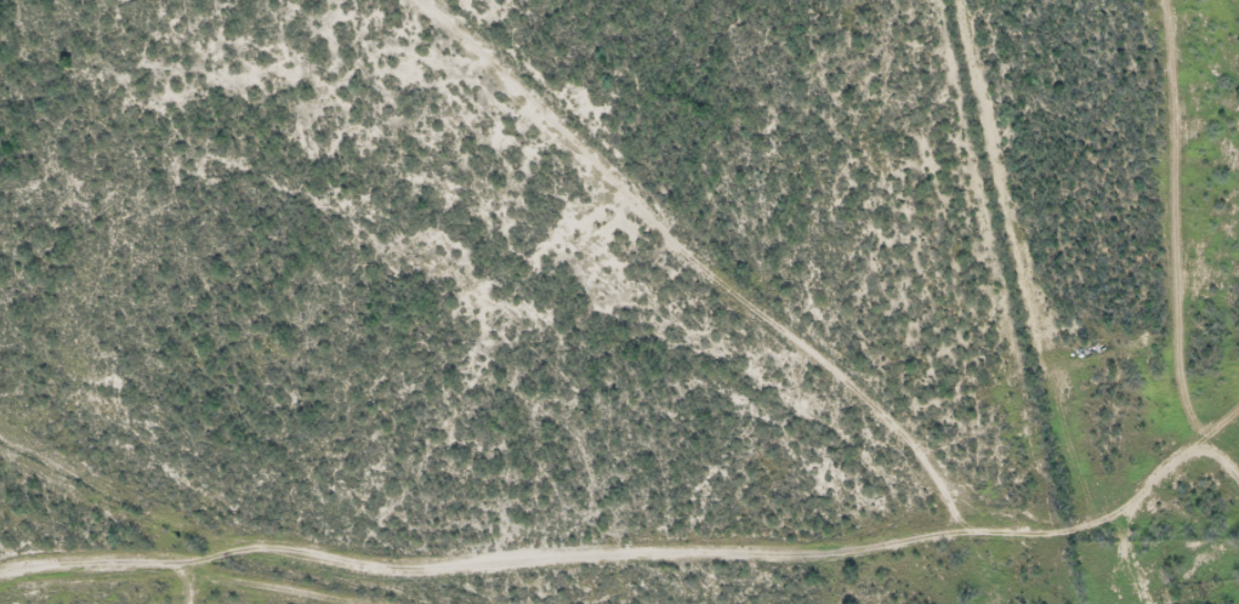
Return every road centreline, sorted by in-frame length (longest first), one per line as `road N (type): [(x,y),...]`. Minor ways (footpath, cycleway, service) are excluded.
road 1 (track): [(1238,556),(979,546),(40,593),(0,603)]
road 2 (track): [(442,0),(950,482),(979,546)]

